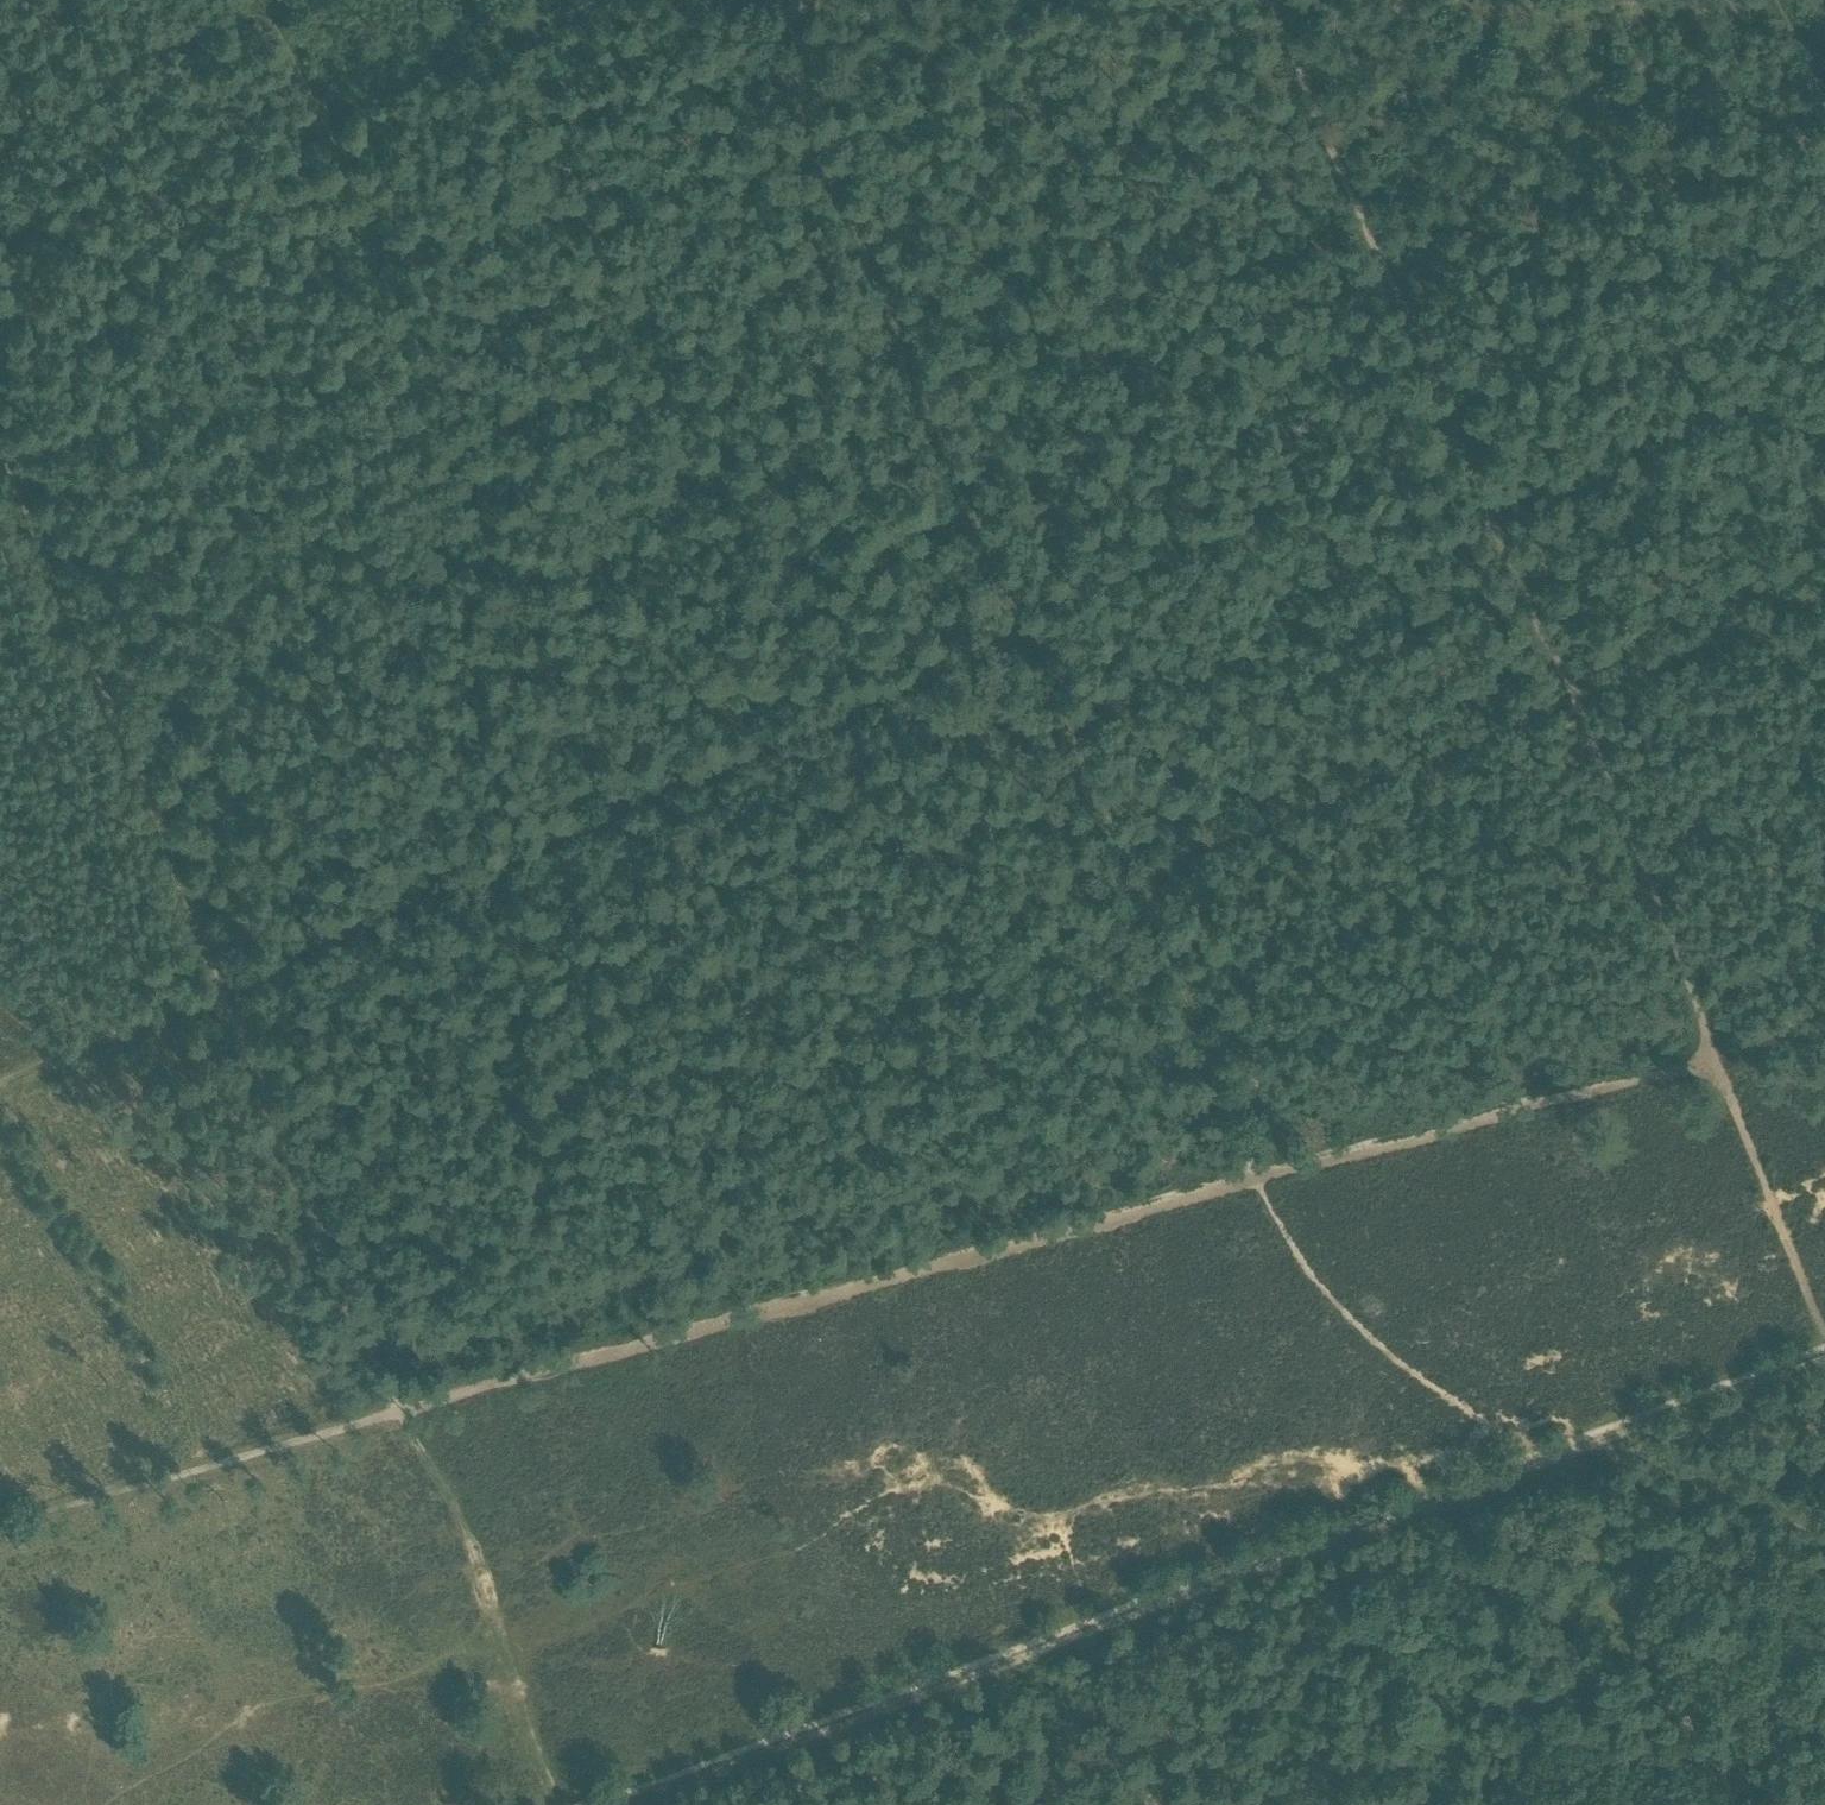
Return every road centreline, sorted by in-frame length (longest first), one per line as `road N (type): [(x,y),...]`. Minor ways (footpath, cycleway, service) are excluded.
road 1 (track): [(751,0),(1254,1185),(1312,1279),(1368,1336),(1464,1407),(1545,1450)]
road 2 (track): [(585,1804),(1824,1349)]
road 3 (track): [(804,116),(1064,0)]

